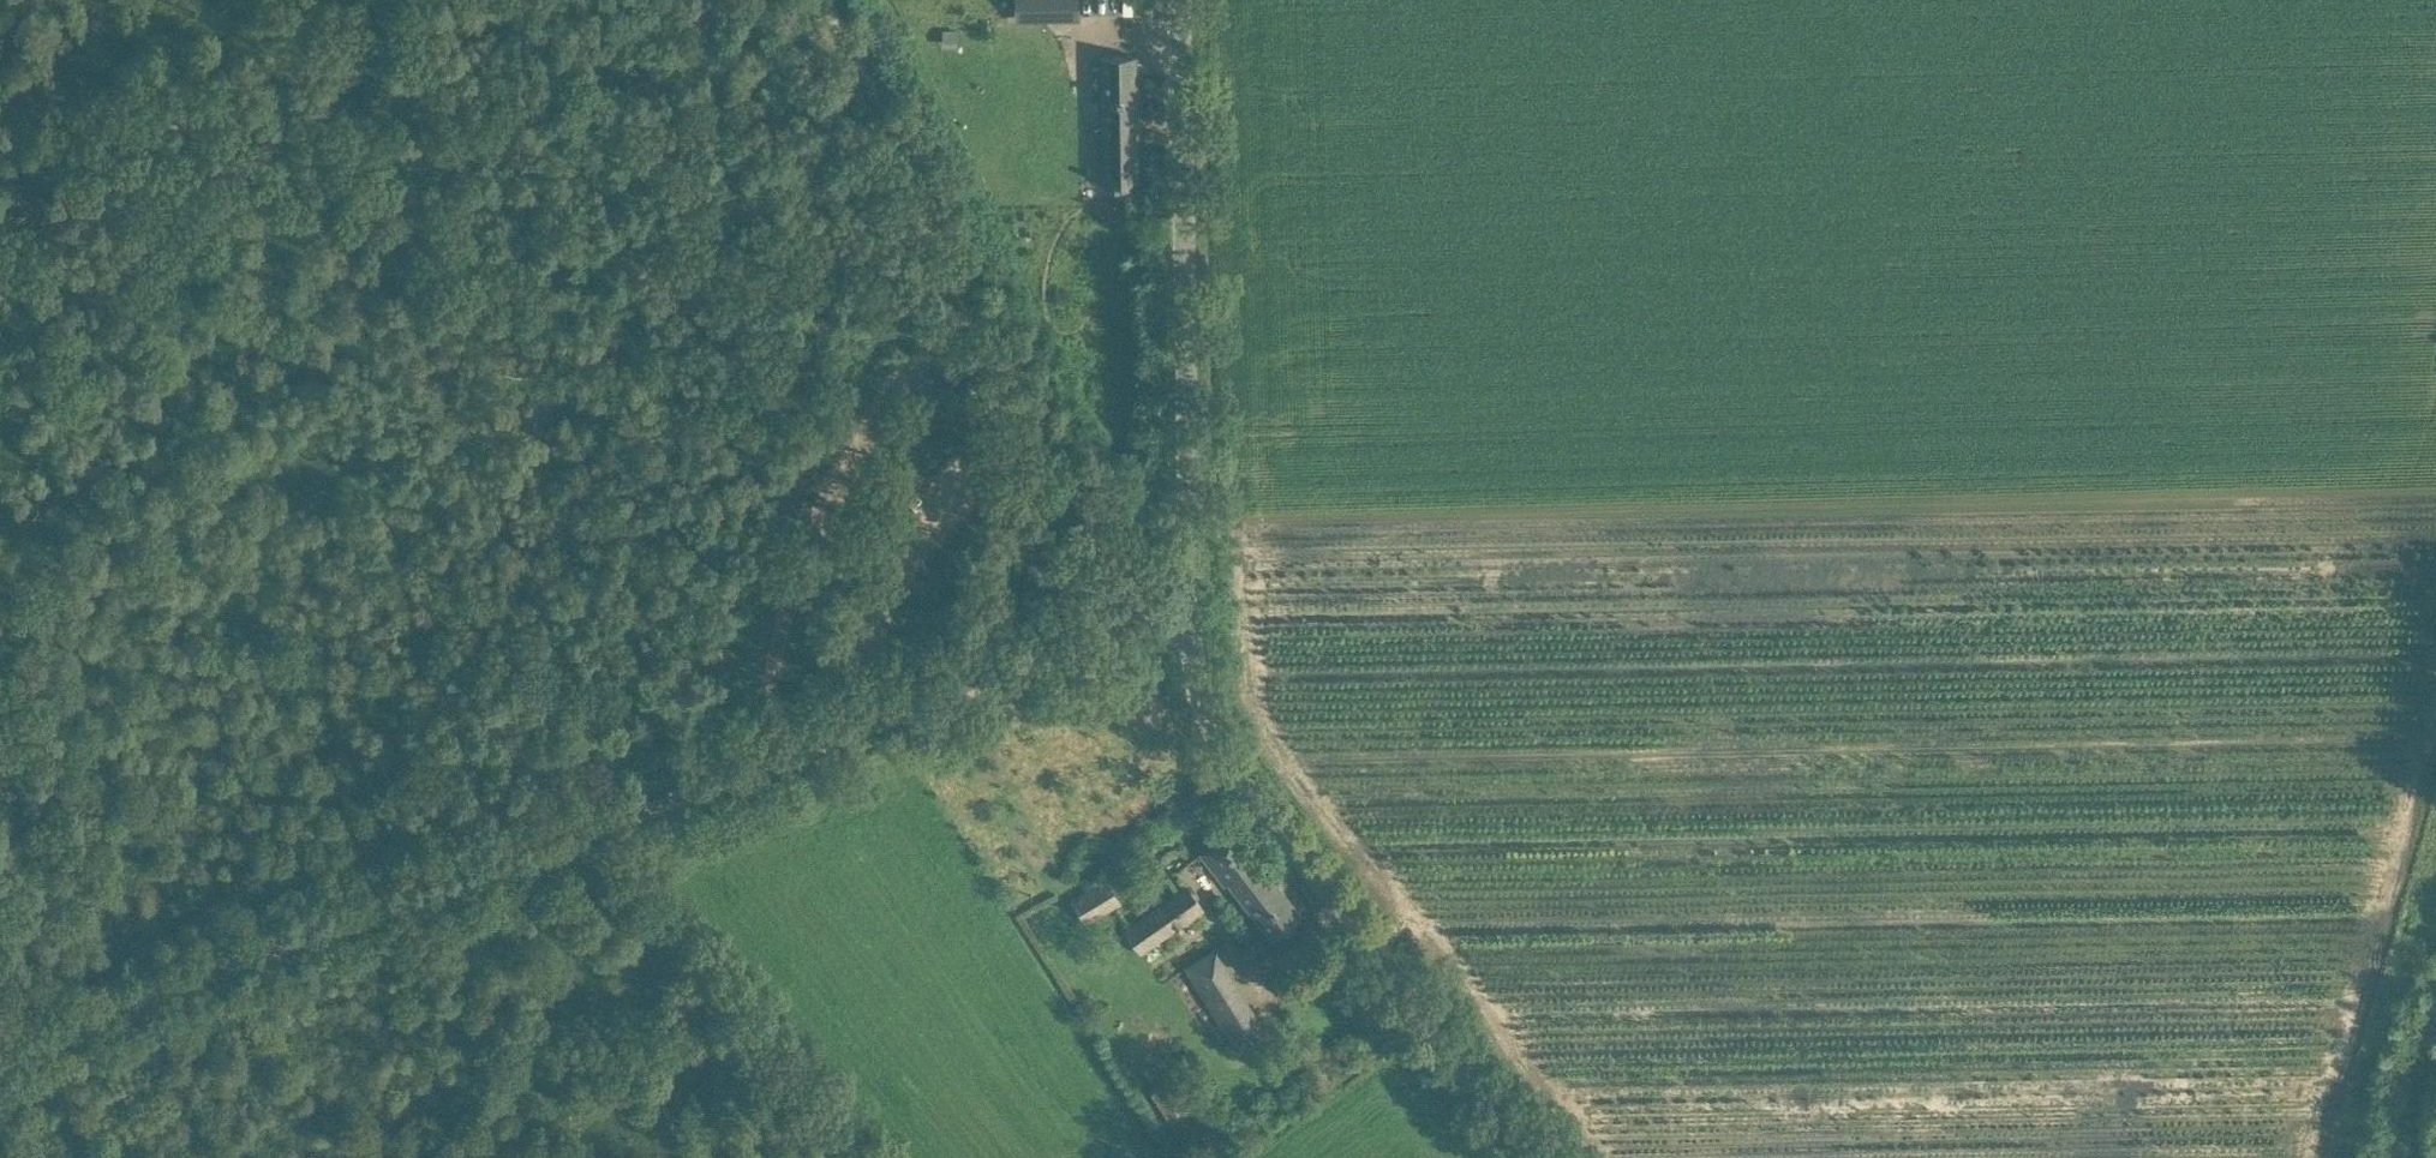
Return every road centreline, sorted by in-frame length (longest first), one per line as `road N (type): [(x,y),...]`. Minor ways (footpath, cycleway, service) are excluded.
road 1 (unclassified): [(1540,1157),(1238,776),(1199,687),(1180,0)]
road 2 (track): [(579,830),(0,1043)]
road 3 (track): [(979,306),(824,0)]
road 4 (track): [(1139,614),(870,717)]
road 5 (track): [(1139,614),(1026,395)]
road 6 (track): [(773,754),(579,830)]

